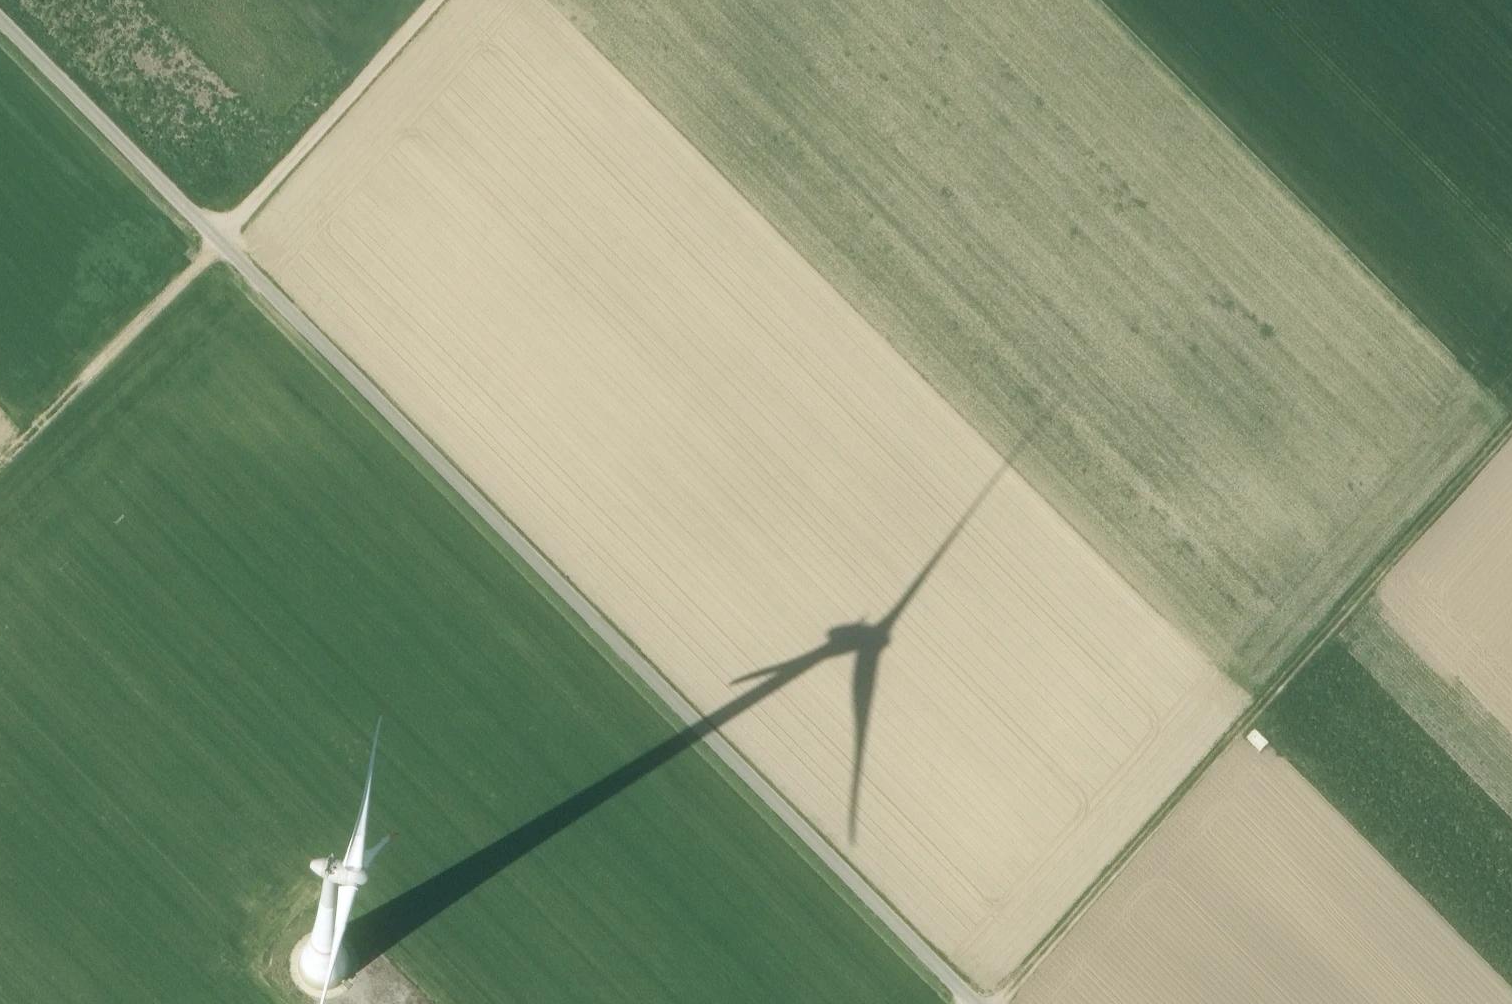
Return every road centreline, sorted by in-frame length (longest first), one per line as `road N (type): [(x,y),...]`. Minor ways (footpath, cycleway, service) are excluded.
road 1 (track): [(217,243),(977,1003)]
road 2 (track): [(1511,423),(995,1003)]
road 3 (track): [(217,243),(433,0)]
road 4 (track): [(0,22),(217,243)]
road 5 (track): [(0,459),(217,243)]

